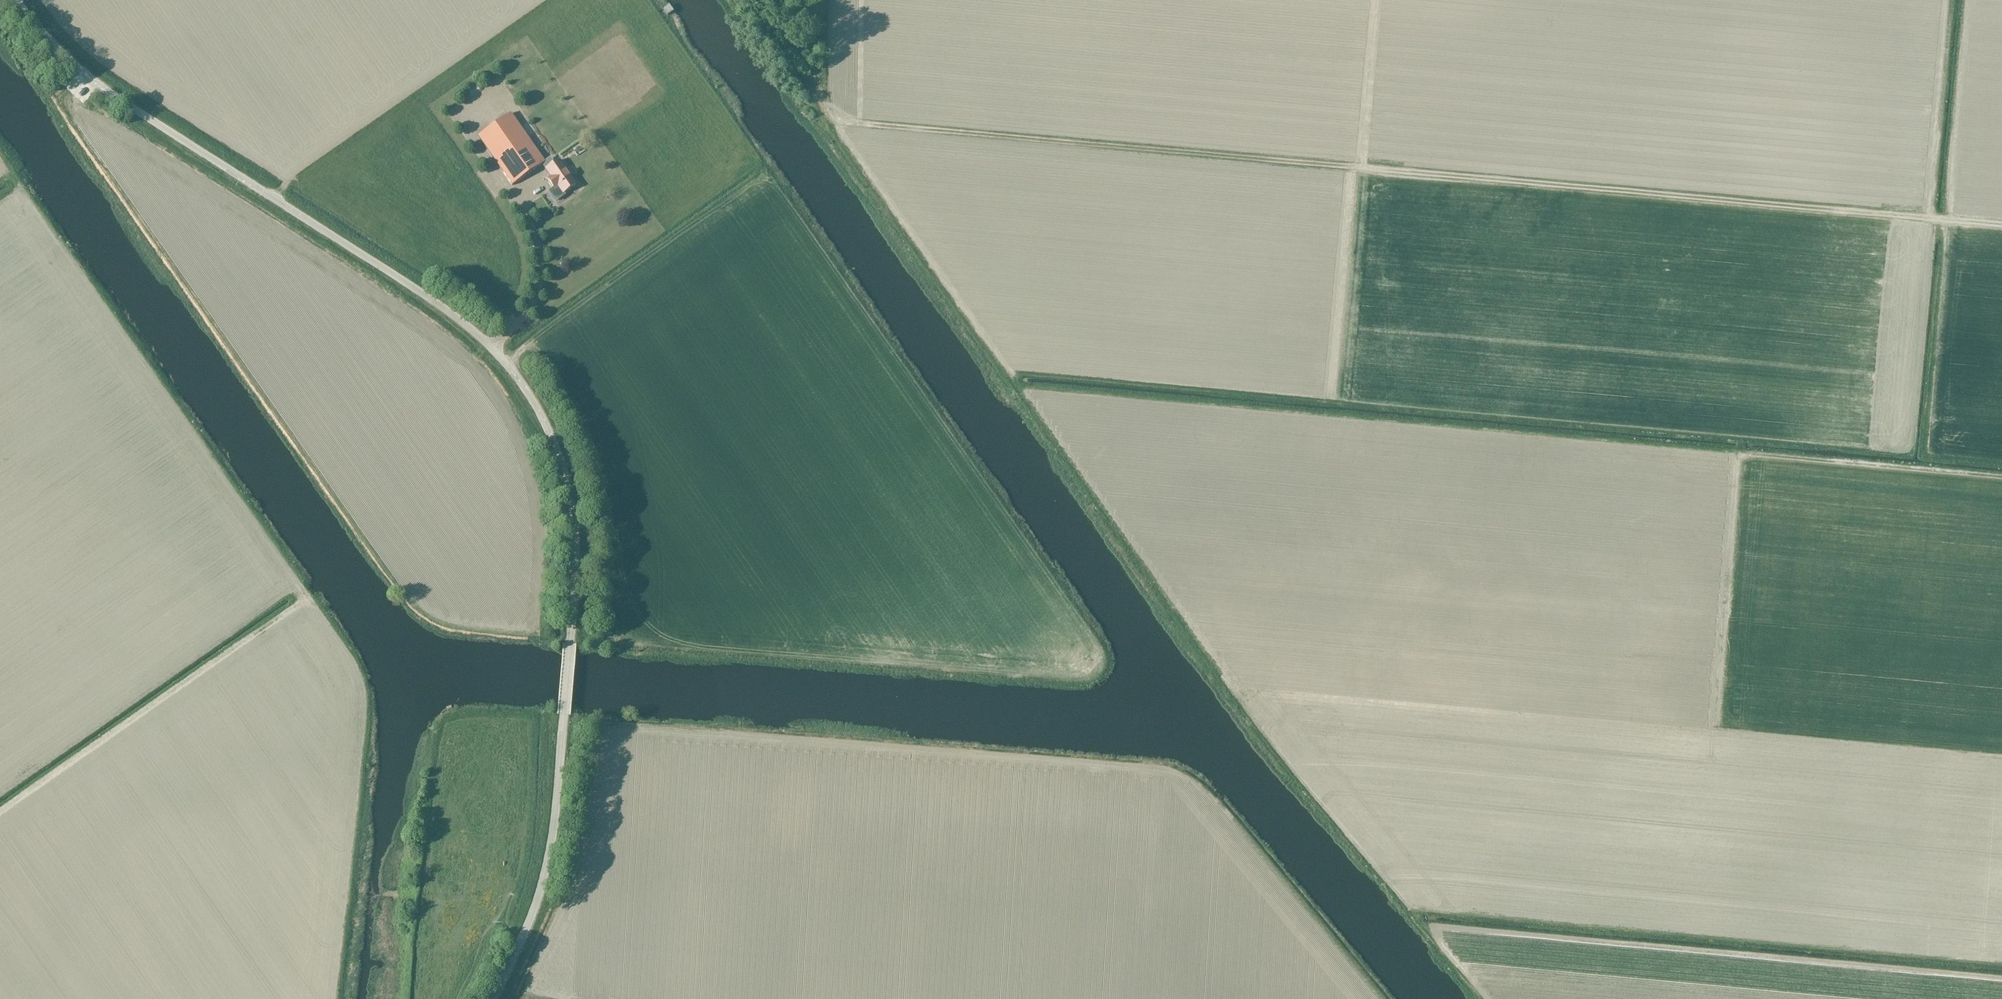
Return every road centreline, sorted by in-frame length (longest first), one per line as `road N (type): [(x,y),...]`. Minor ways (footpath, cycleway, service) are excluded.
road 1 (unclassified): [(493,998),(532,915),(553,829),(575,539),(545,424),(506,362),(449,309),(90,78),(17,0)]
road 2 (track): [(816,77),(818,98),(835,121),(853,124),(2001,226)]

